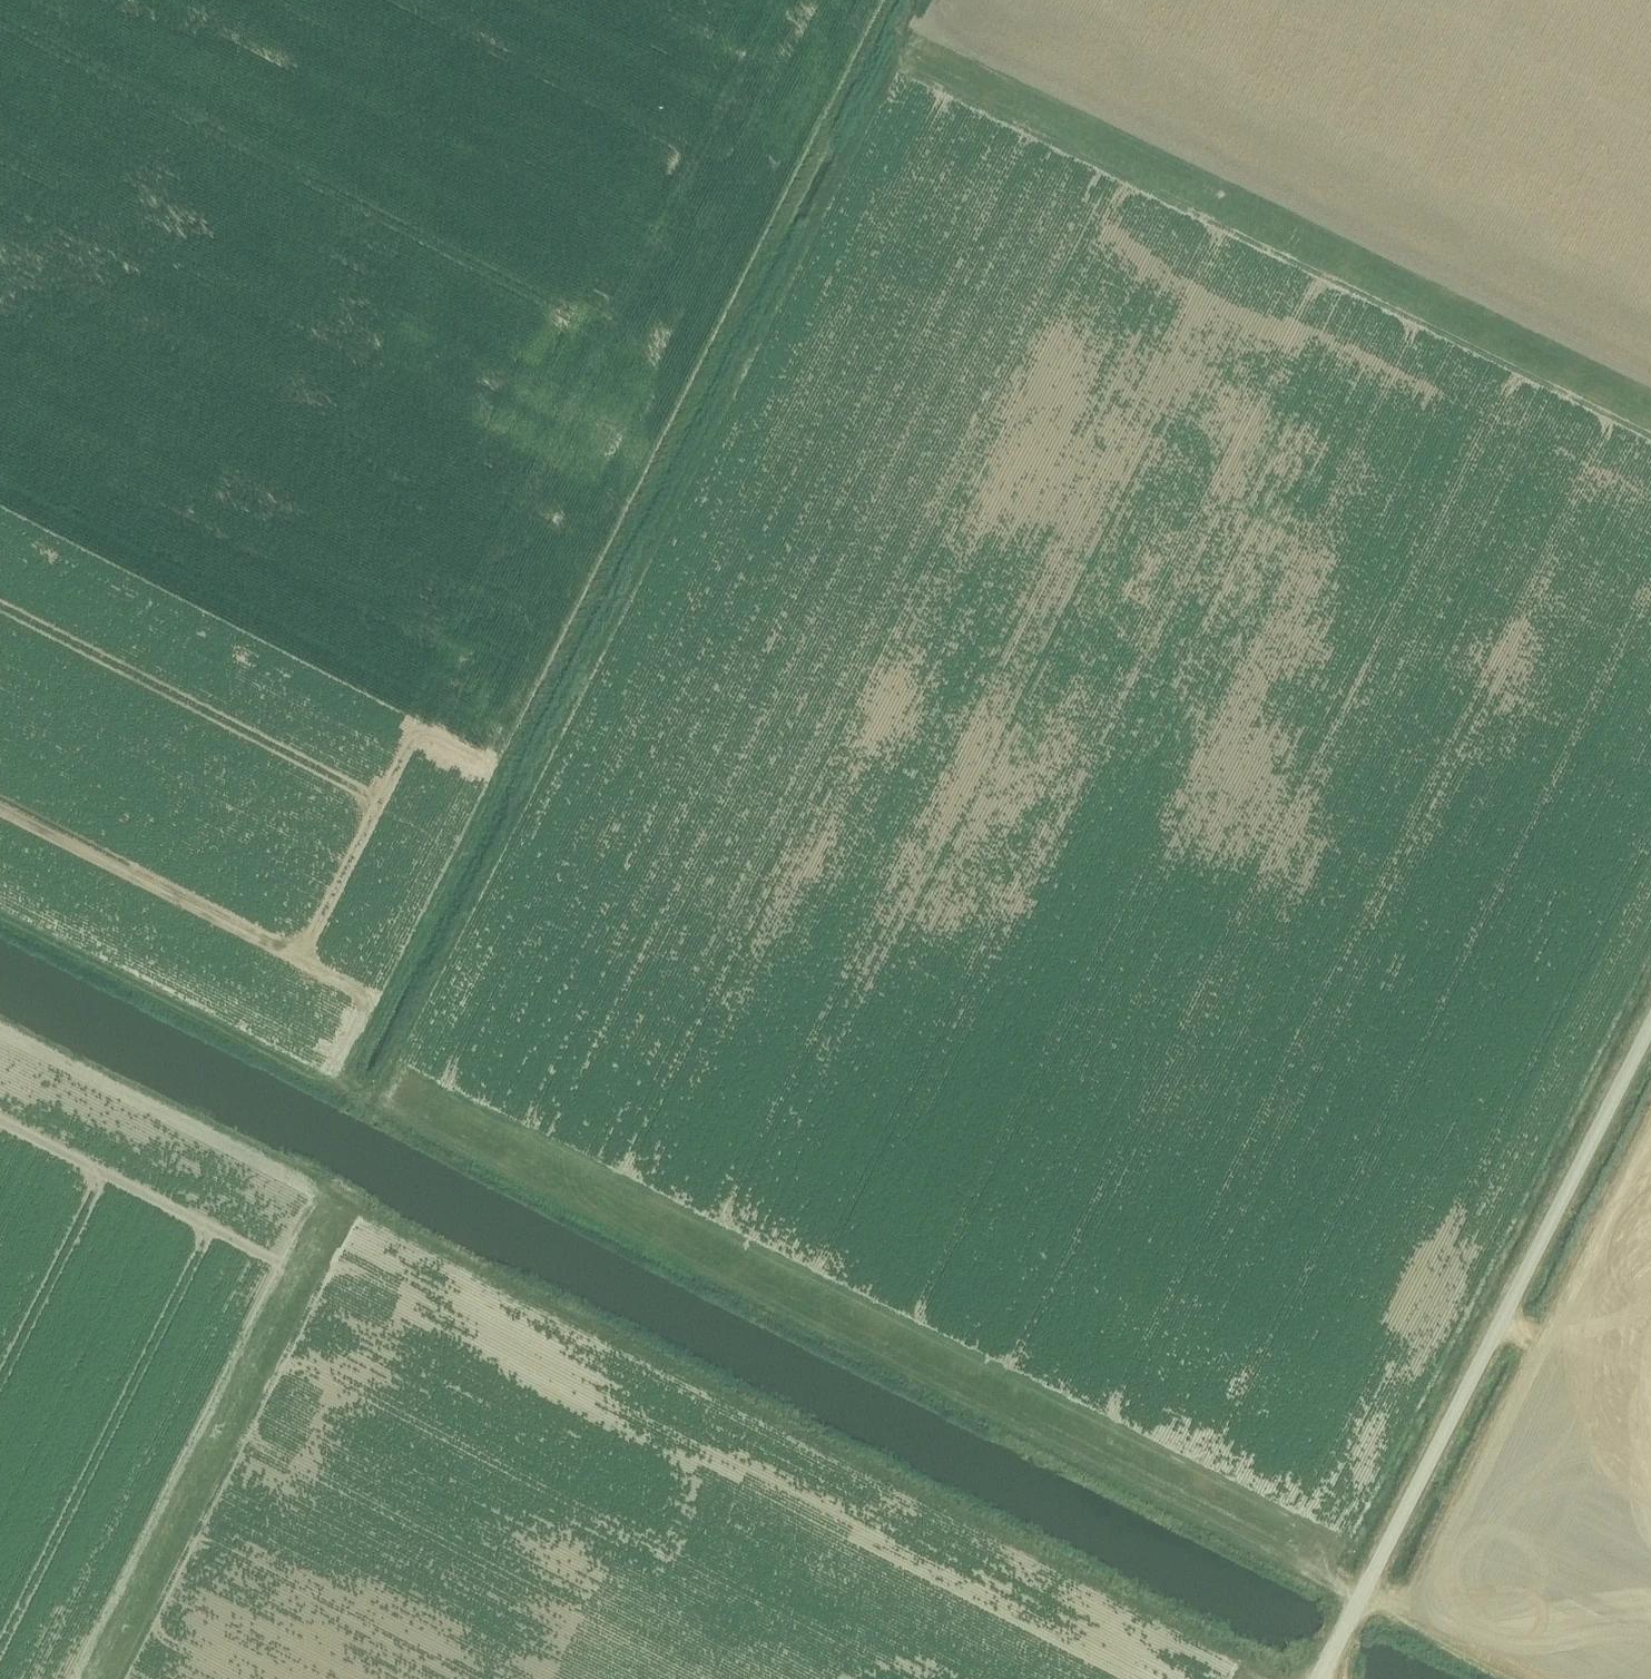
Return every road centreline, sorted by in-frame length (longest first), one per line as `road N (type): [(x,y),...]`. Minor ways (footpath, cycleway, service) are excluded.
road 1 (unclassified): [(1323,1678),(1650,1029)]

